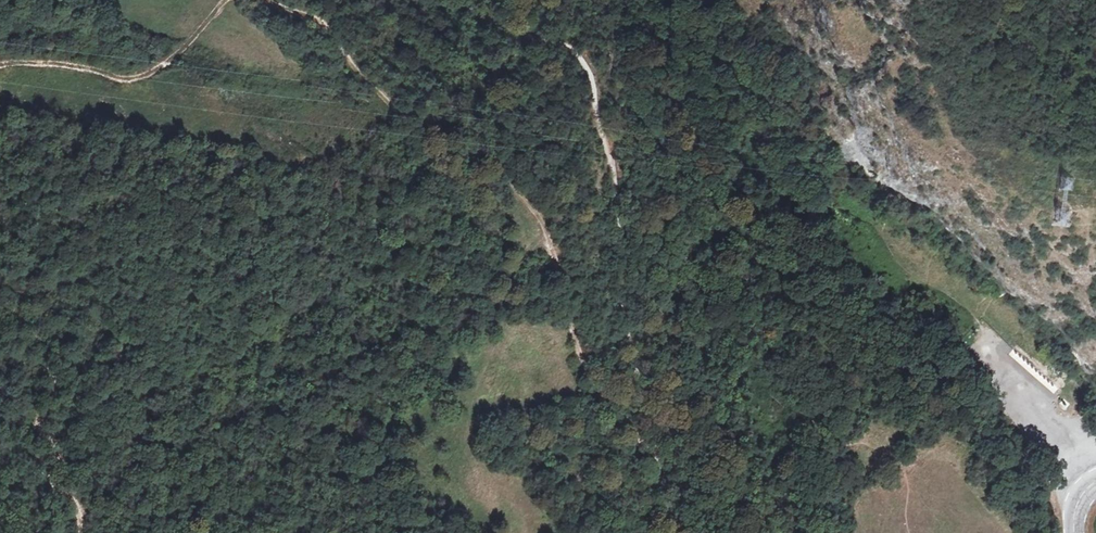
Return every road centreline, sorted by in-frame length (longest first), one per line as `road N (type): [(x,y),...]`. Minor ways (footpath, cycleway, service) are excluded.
road 1 (track): [(473,0),(516,28),(566,43),(595,80),(642,406),(683,532)]
road 2 (track): [(271,0),(325,23),(403,114),(497,170),(542,224)]
road 3 (track): [(81,532),(75,499),(52,481),(51,446),(35,426),(51,387),(41,354),(0,293)]
road 4 (track): [(542,224),(568,284),(587,368),(659,459)]
road 5 (track): [(0,65),(148,75),(226,0)]

